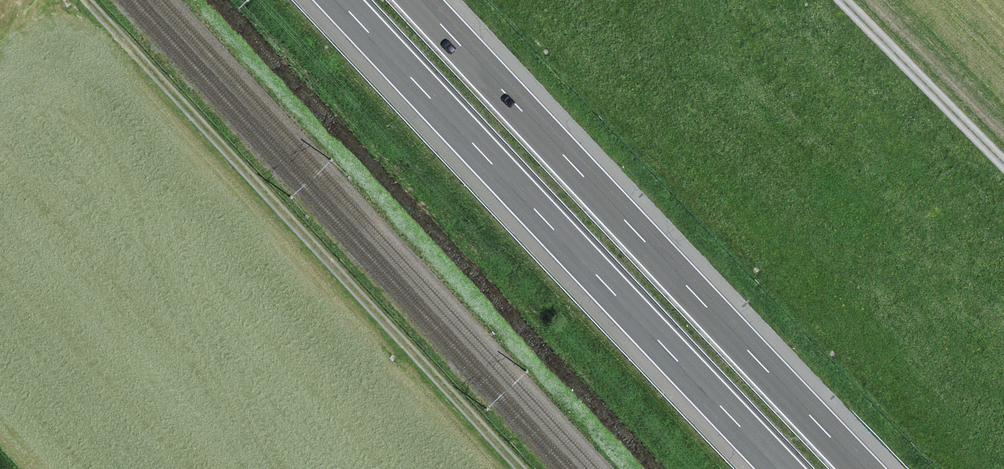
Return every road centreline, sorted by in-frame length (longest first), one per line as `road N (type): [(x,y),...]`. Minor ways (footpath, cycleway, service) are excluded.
road 1 (motorway): [(861,468),(421,0)]
road 2 (motorway): [(339,0),(779,468)]
road 3 (track): [(526,468),(92,0)]
road 4 (track): [(845,0),(1003,159)]

